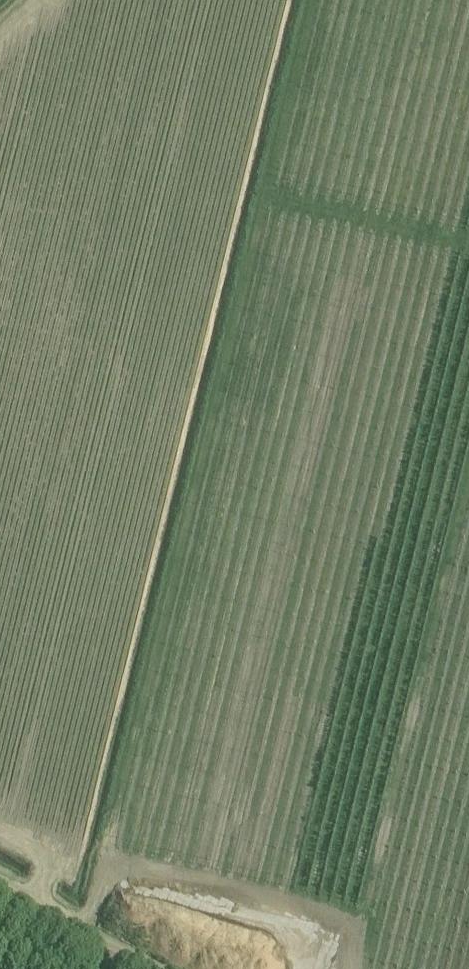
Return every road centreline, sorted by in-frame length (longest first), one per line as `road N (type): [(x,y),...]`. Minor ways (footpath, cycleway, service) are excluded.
road 1 (track): [(101,901),(89,921),(75,921),(0,882)]

